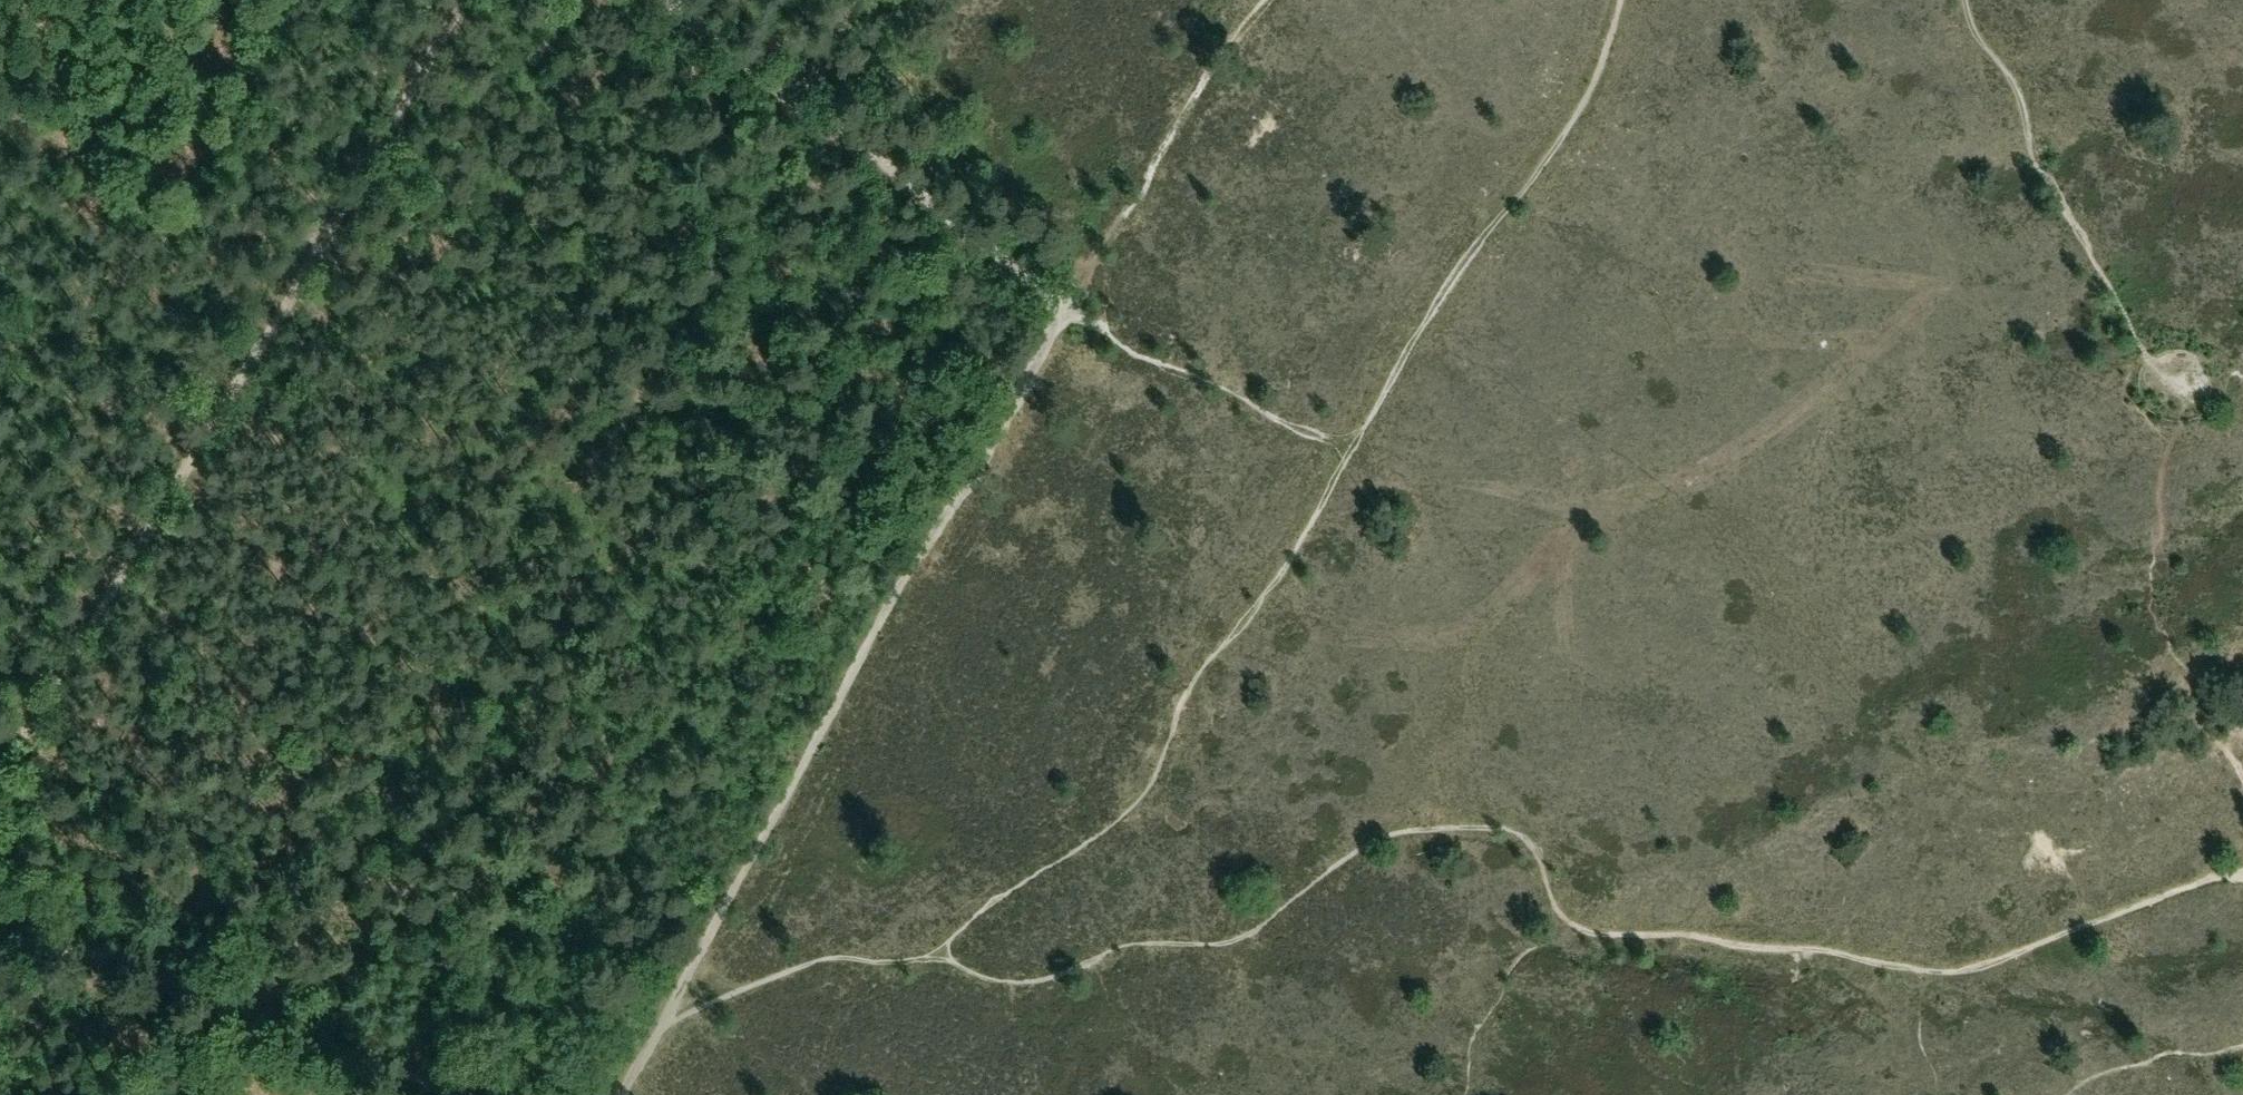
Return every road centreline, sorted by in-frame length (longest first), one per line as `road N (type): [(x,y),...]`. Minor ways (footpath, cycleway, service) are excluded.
road 1 (track): [(0,759),(443,0)]
road 2 (track): [(1066,310),(745,847),(667,996),(661,1025)]
road 3 (track): [(791,100),(1066,310)]
road 4 (track): [(791,100),(654,0)]

